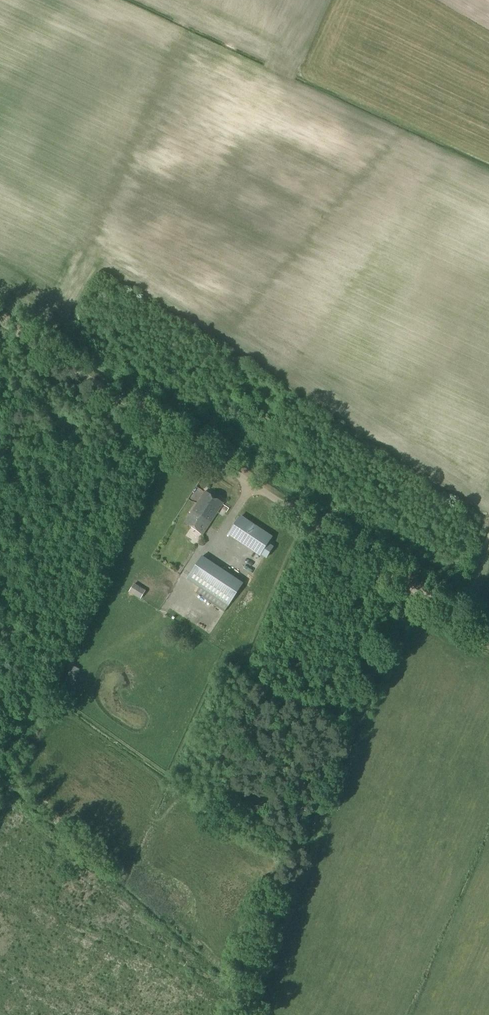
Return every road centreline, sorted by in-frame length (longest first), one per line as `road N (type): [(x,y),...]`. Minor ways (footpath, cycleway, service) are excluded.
road 1 (unclassified): [(488,636),(0,321)]

